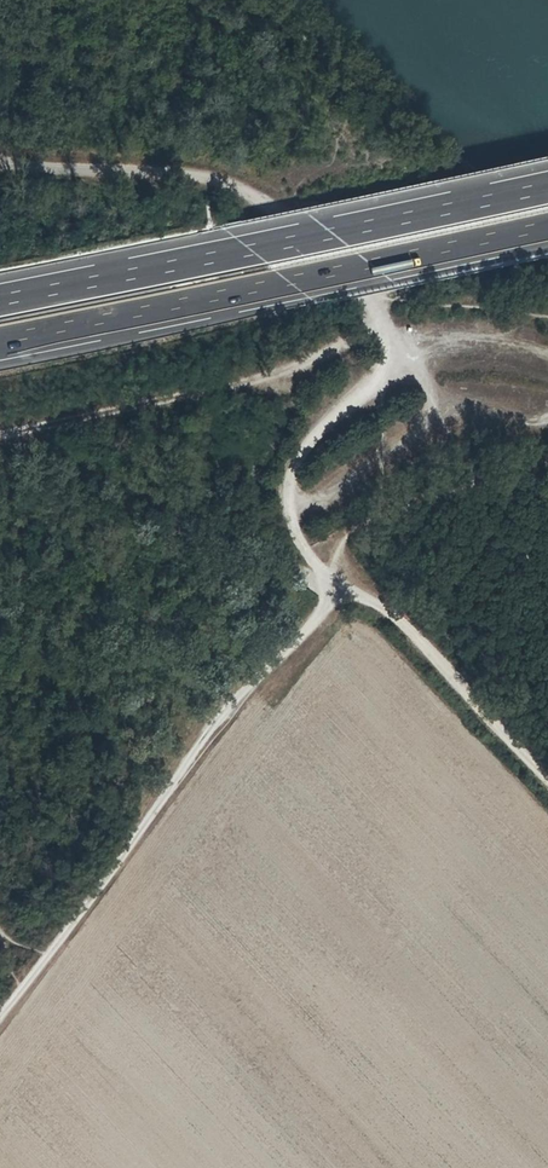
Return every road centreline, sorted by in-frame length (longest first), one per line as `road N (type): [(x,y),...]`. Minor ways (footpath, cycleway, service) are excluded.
road 1 (motorway): [(547,186),(0,299)]
road 2 (motorway): [(0,344),(547,231)]
road 3 (unclassified): [(0,162),(223,181),(279,211),(371,292),(440,413)]
road 4 (track): [(47,953),(335,579)]
road 5 (track): [(0,440),(298,374)]
road 6 (track): [(547,780),(419,641),(335,579)]
road 7 (track): [(335,579),(278,536),(265,510),(270,450),(298,374)]

